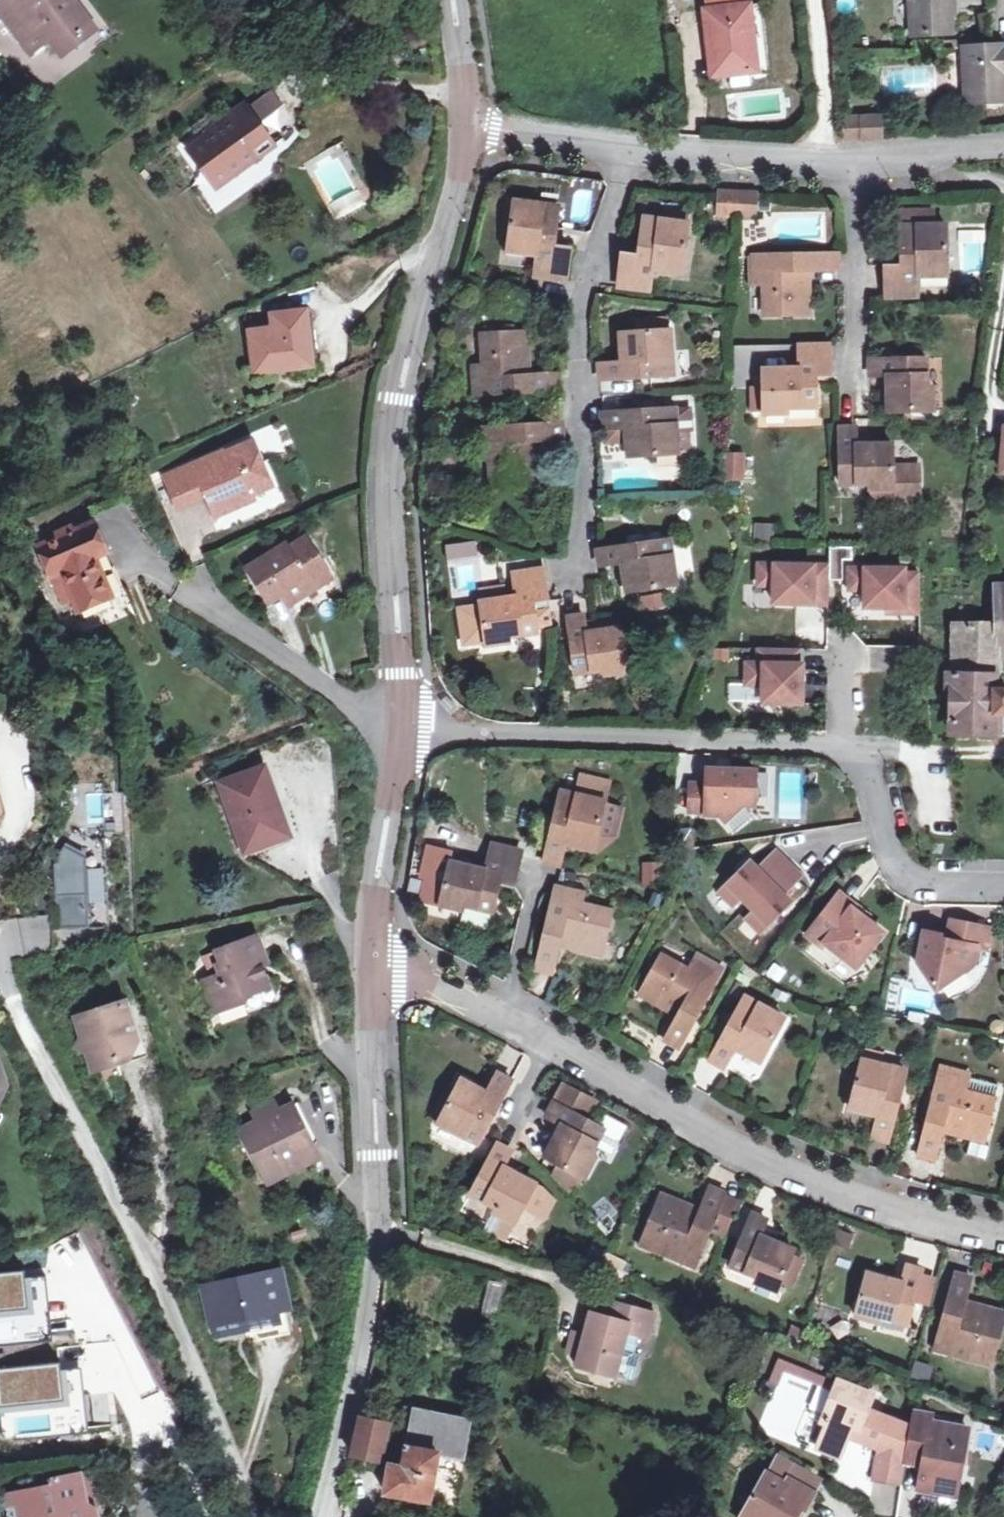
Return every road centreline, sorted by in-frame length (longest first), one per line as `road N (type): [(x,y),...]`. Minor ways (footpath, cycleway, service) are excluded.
road 1 (residential): [(1003,1237),(862,1201),(746,1153),(373,945)]
road 2 (residential): [(1003,888),(909,879),(894,854),(876,779),(847,744),(405,731)]
road 3 (unclassified): [(473,127),(407,366),(393,503),(405,731)]
road 4 (unclassified): [(319,1516),(376,1287),(382,1225),(373,945)]
road 5 (residential): [(575,583),(585,494),(584,281),(631,147)]
road 6 (residential): [(854,408),(851,159)]
road 7 (residential): [(205,601),(405,731)]
road 8 (unclassified): [(405,731),(373,945)]
road 9 (residential): [(832,158),(631,147)]
road 10 (residential): [(631,147),(473,127)]
road 11 (residential): [(815,0),(832,158)]
road 12 (residential): [(1003,149),(851,159)]
road 13 (unclassified): [(458,0),(473,127)]

